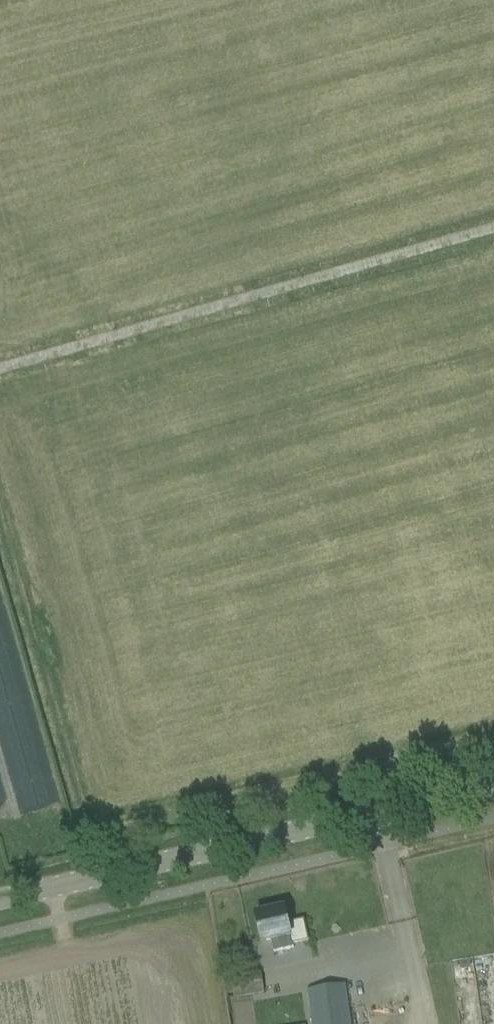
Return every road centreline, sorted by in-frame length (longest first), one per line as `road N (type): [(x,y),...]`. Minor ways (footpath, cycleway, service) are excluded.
road 1 (tertiary): [(0,899),(493,784)]

